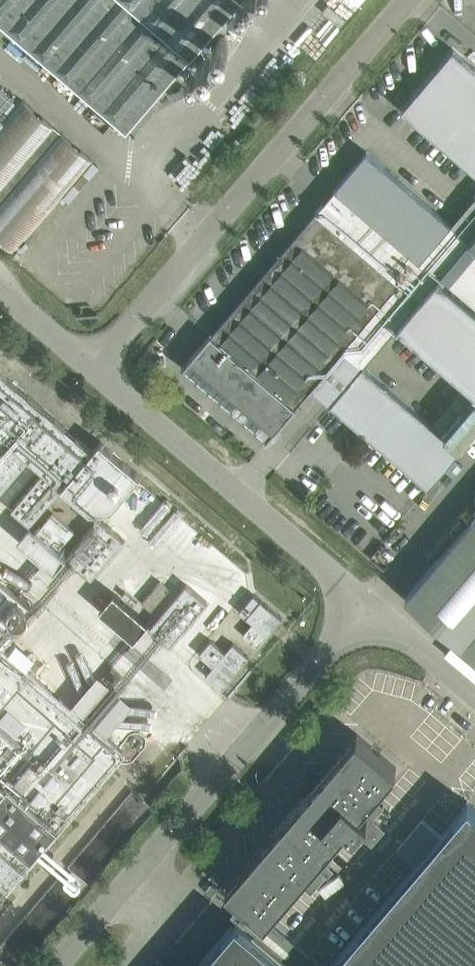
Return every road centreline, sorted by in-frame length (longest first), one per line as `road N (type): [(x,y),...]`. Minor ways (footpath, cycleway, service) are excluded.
road 1 (unclassified): [(61,965),(378,604)]
road 2 (unclassified): [(91,364),(403,0)]
road 3 (unclassified): [(378,604),(91,364)]
road 4 (unclassified): [(474,690),(378,604)]

